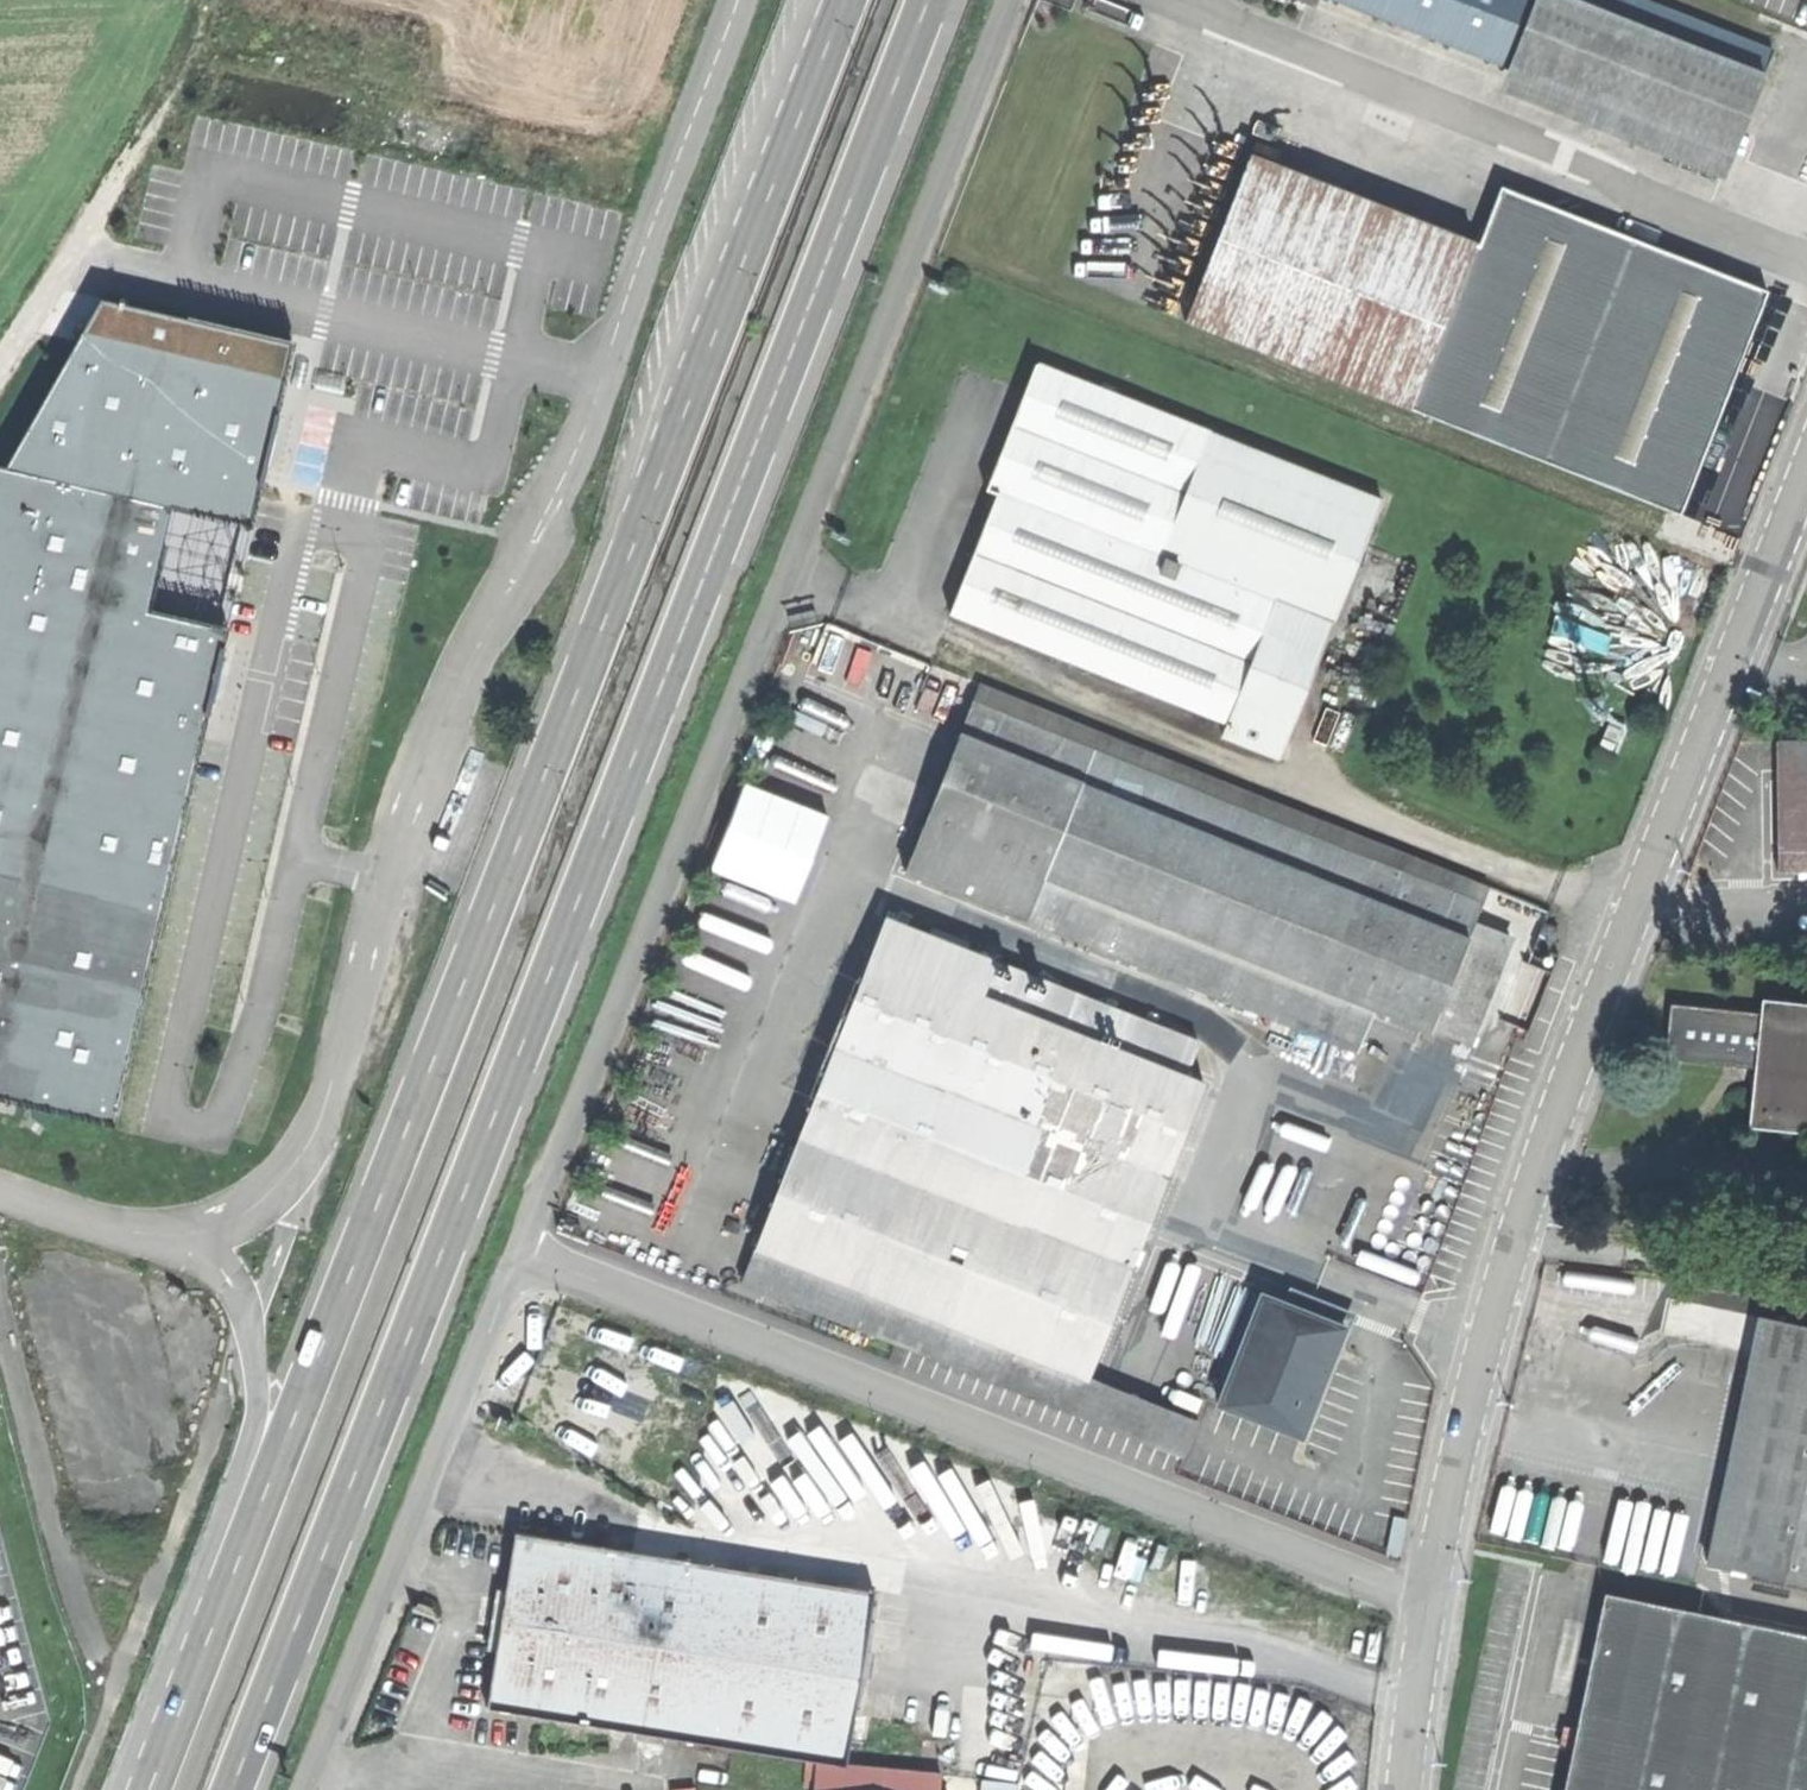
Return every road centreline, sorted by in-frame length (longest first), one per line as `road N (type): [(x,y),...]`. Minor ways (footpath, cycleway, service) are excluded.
road 1 (trunk): [(226,1789),(926,0)]
road 2 (trunk): [(844,0),(148,1789)]
road 3 (unclassified): [(736,0),(568,466),(407,812),(364,987),(312,1135),(268,1199),(196,1232)]
road 4 (unclassified): [(520,1256),(1009,0)]
road 5 (unclassified): [(1430,1604),(1456,1466),(1513,1258),(1806,476)]
road 6 (unclassified): [(520,1256),(1430,1604)]
road 7 (trunk): [(196,1232),(232,1283),(249,1331),(257,1396),(251,1443),(156,1688),(133,1789)]
road 8 (unclassified): [(305,1789),(520,1256)]
road 9 (track): [(221,0),(214,25),(54,271),(0,374)]
road 10 (track): [(619,206),(706,0)]
road 11 (unclassified): [(1407,1789),(1430,1604)]
road 12 (unclassified): [(196,1232),(108,1230),(27,1212)]

